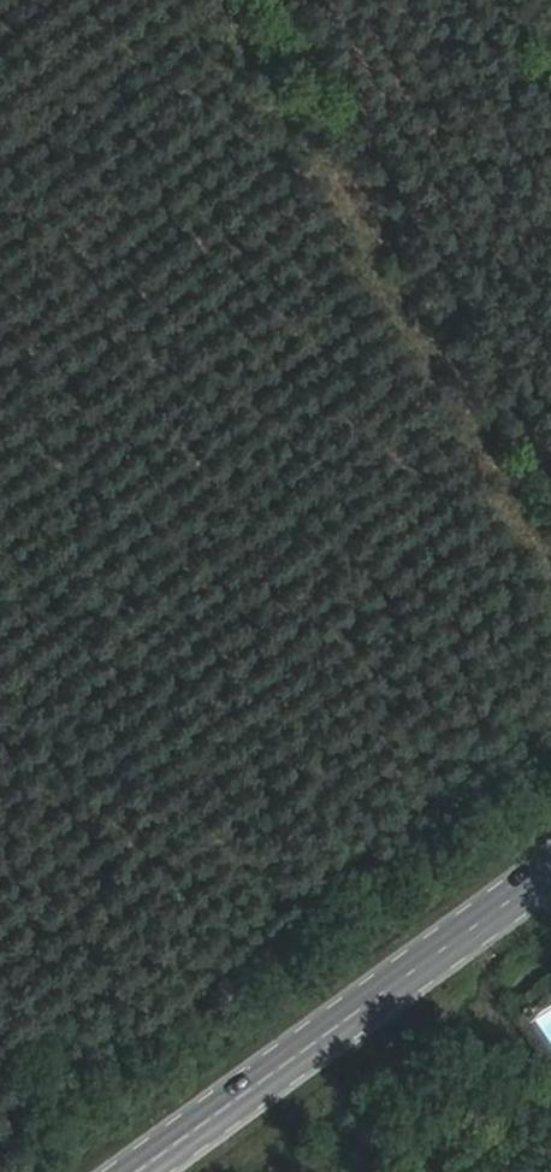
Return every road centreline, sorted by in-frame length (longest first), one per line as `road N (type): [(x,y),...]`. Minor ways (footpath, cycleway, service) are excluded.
road 1 (primary): [(550,869),(136,1171)]

